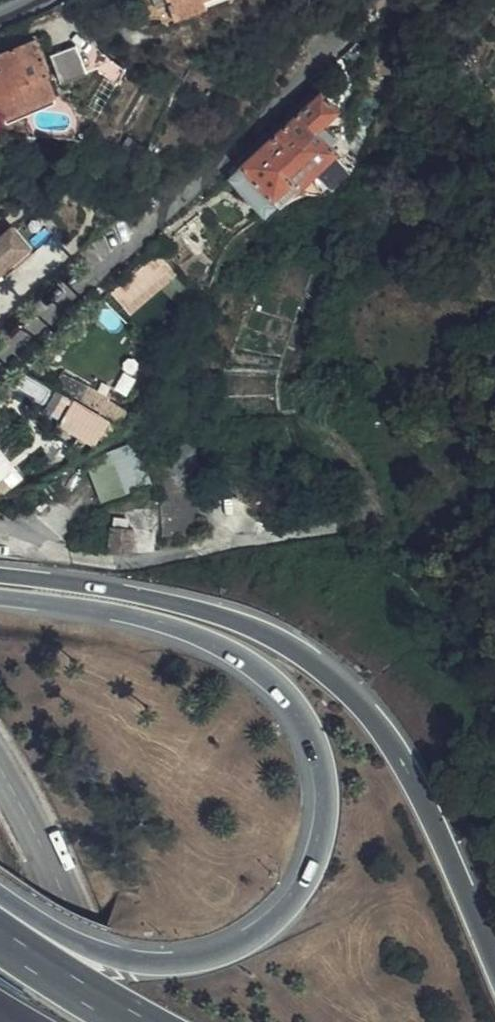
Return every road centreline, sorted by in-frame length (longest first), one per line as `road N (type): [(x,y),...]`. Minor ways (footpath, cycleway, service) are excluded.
road 1 (motorway): [(0,599),(152,621),(248,659),(306,716),(325,776),(319,847),(301,891),(281,916),(219,956),(191,963),(129,960),(0,896)]
road 2 (motorway): [(494,963),(392,741),(328,672),(254,626),(200,609),(0,576)]
road 3 (tertiary): [(109,1021),(62,896),(0,777)]
road 4 (motorway): [(133,1021),(0,937)]

